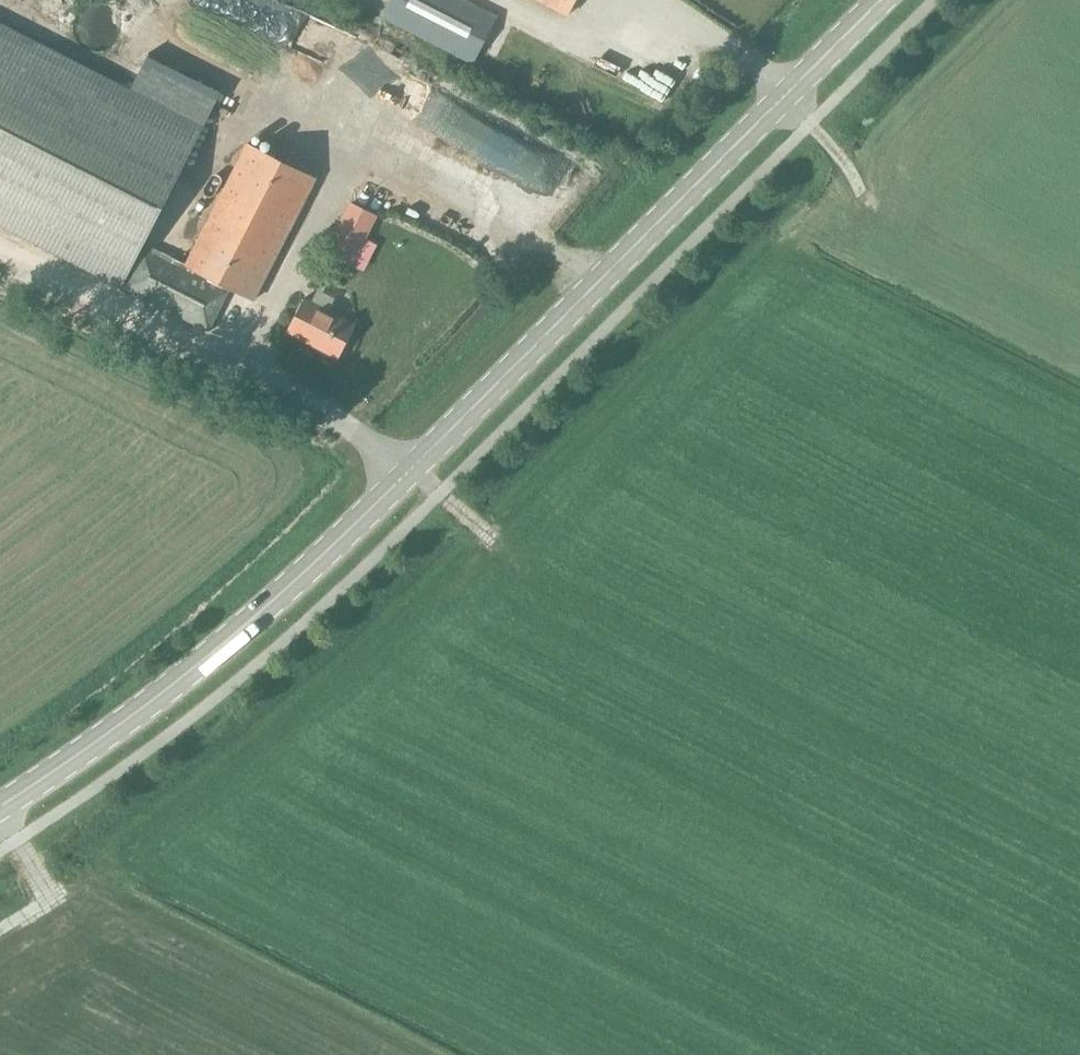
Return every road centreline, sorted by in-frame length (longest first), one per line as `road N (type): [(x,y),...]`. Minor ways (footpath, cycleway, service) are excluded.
road 1 (secondary): [(0,808),(166,692),(292,587),(882,0)]

